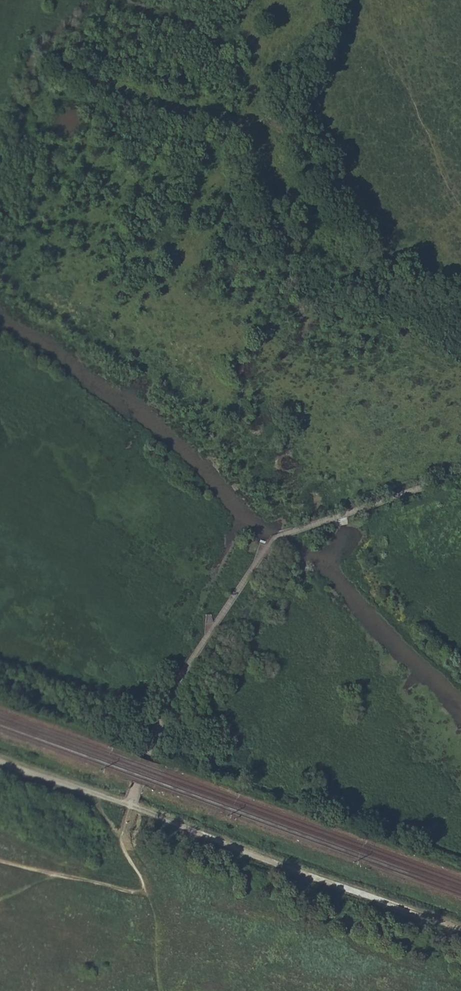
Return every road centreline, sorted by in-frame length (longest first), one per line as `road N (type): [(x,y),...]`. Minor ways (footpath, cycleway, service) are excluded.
road 1 (track): [(0,759),(460,925)]

